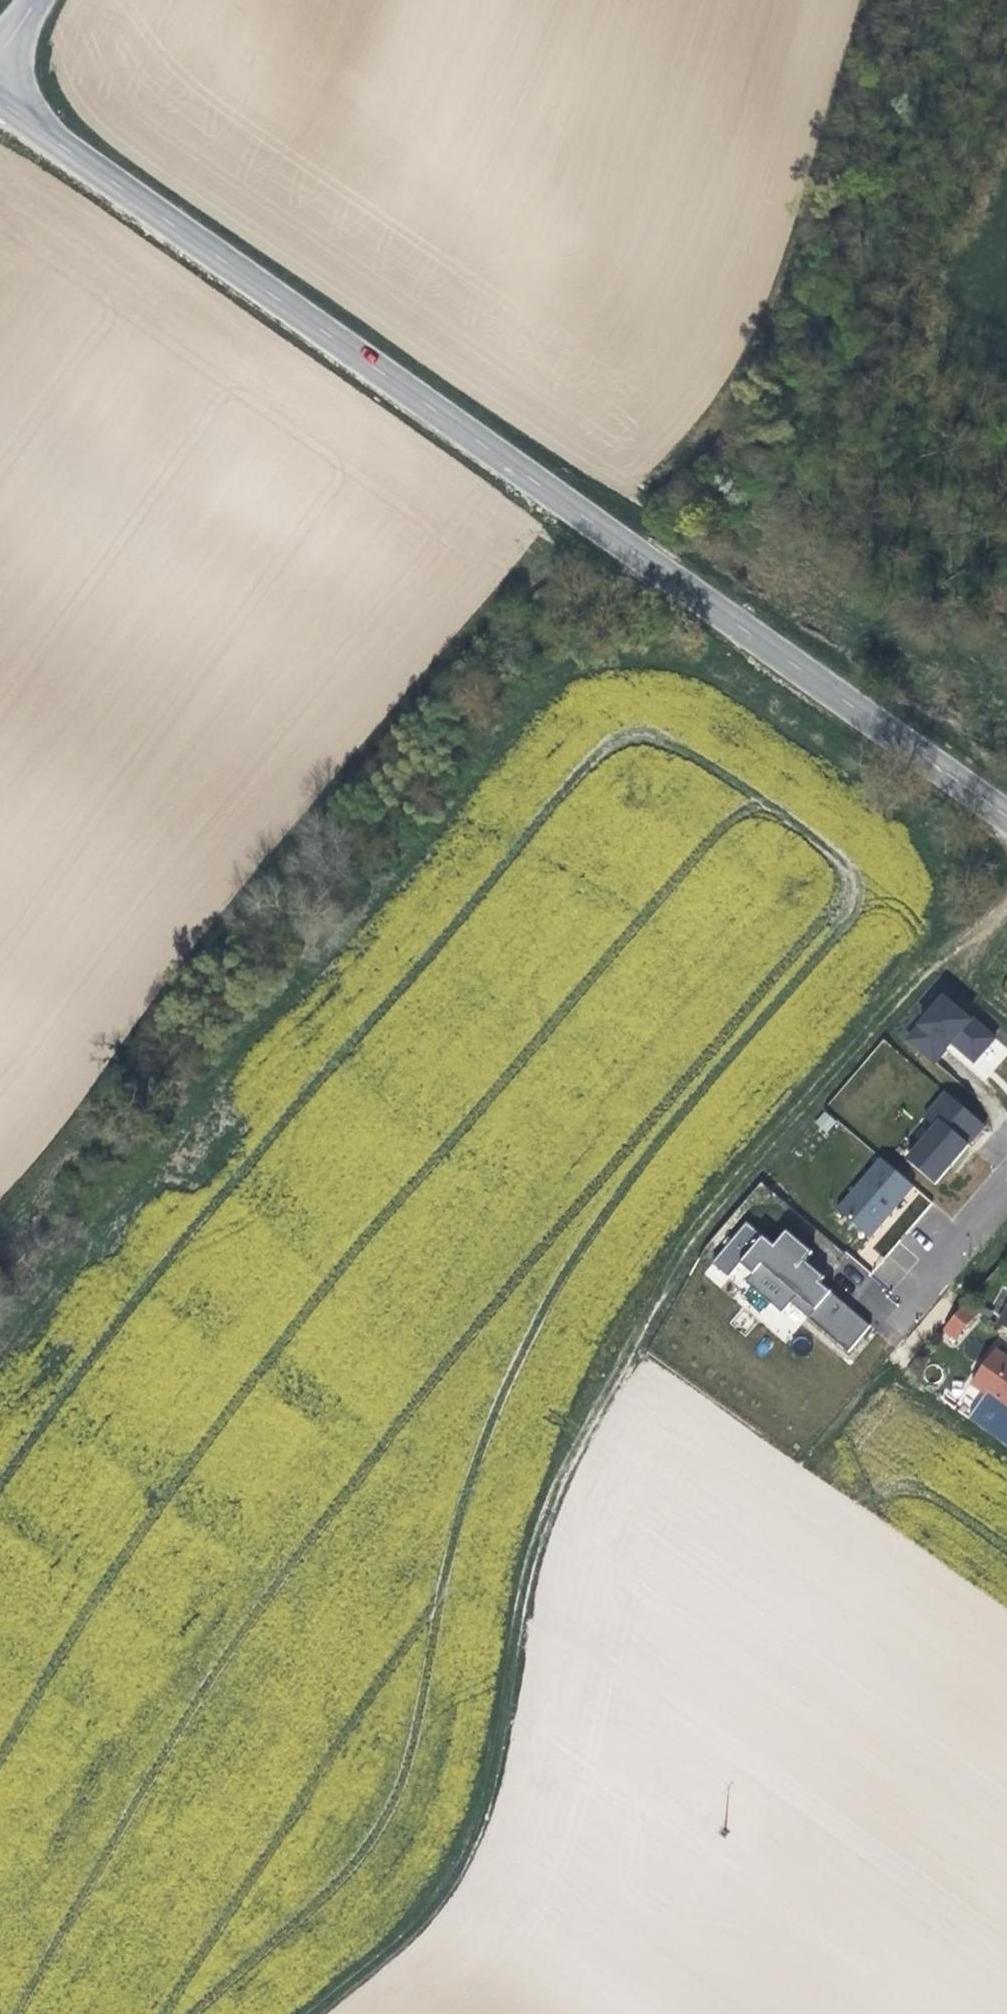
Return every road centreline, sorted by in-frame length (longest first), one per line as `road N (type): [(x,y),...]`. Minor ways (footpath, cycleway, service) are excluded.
road 1 (track): [(1006,913),(730,1219),(641,1338),(536,1535),(468,1864),(413,1942),(319,2013)]
road 2 (tertiary): [(0,94),(1006,814)]
road 3 (residential): [(1006,1189),(914,1305)]

